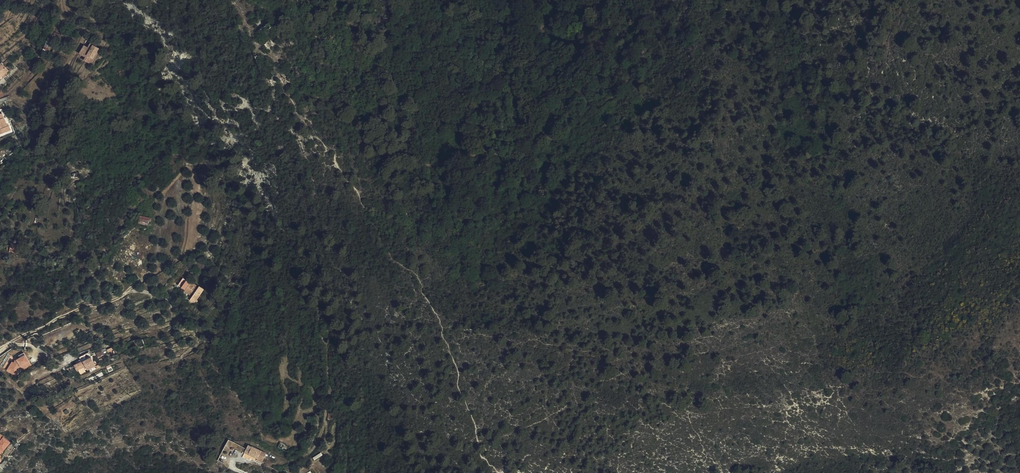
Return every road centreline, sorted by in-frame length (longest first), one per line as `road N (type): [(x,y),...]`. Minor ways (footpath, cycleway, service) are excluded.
road 1 (track): [(0,350),(135,290)]

